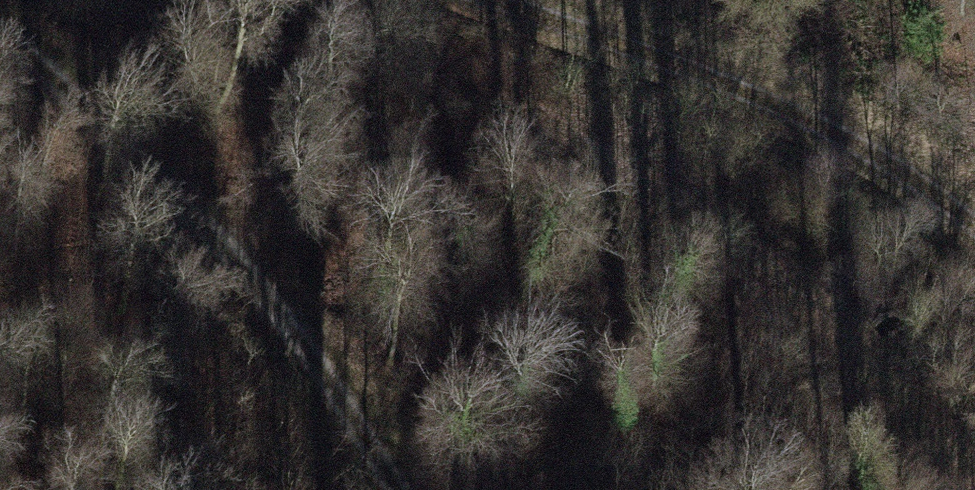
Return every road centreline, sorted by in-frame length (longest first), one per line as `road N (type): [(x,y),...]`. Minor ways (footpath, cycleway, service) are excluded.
road 1 (track): [(939,489),(835,338),(368,0)]
road 2 (track): [(409,489),(324,365),(0,10)]
road 3 (track): [(974,237),(907,179),(463,0)]

